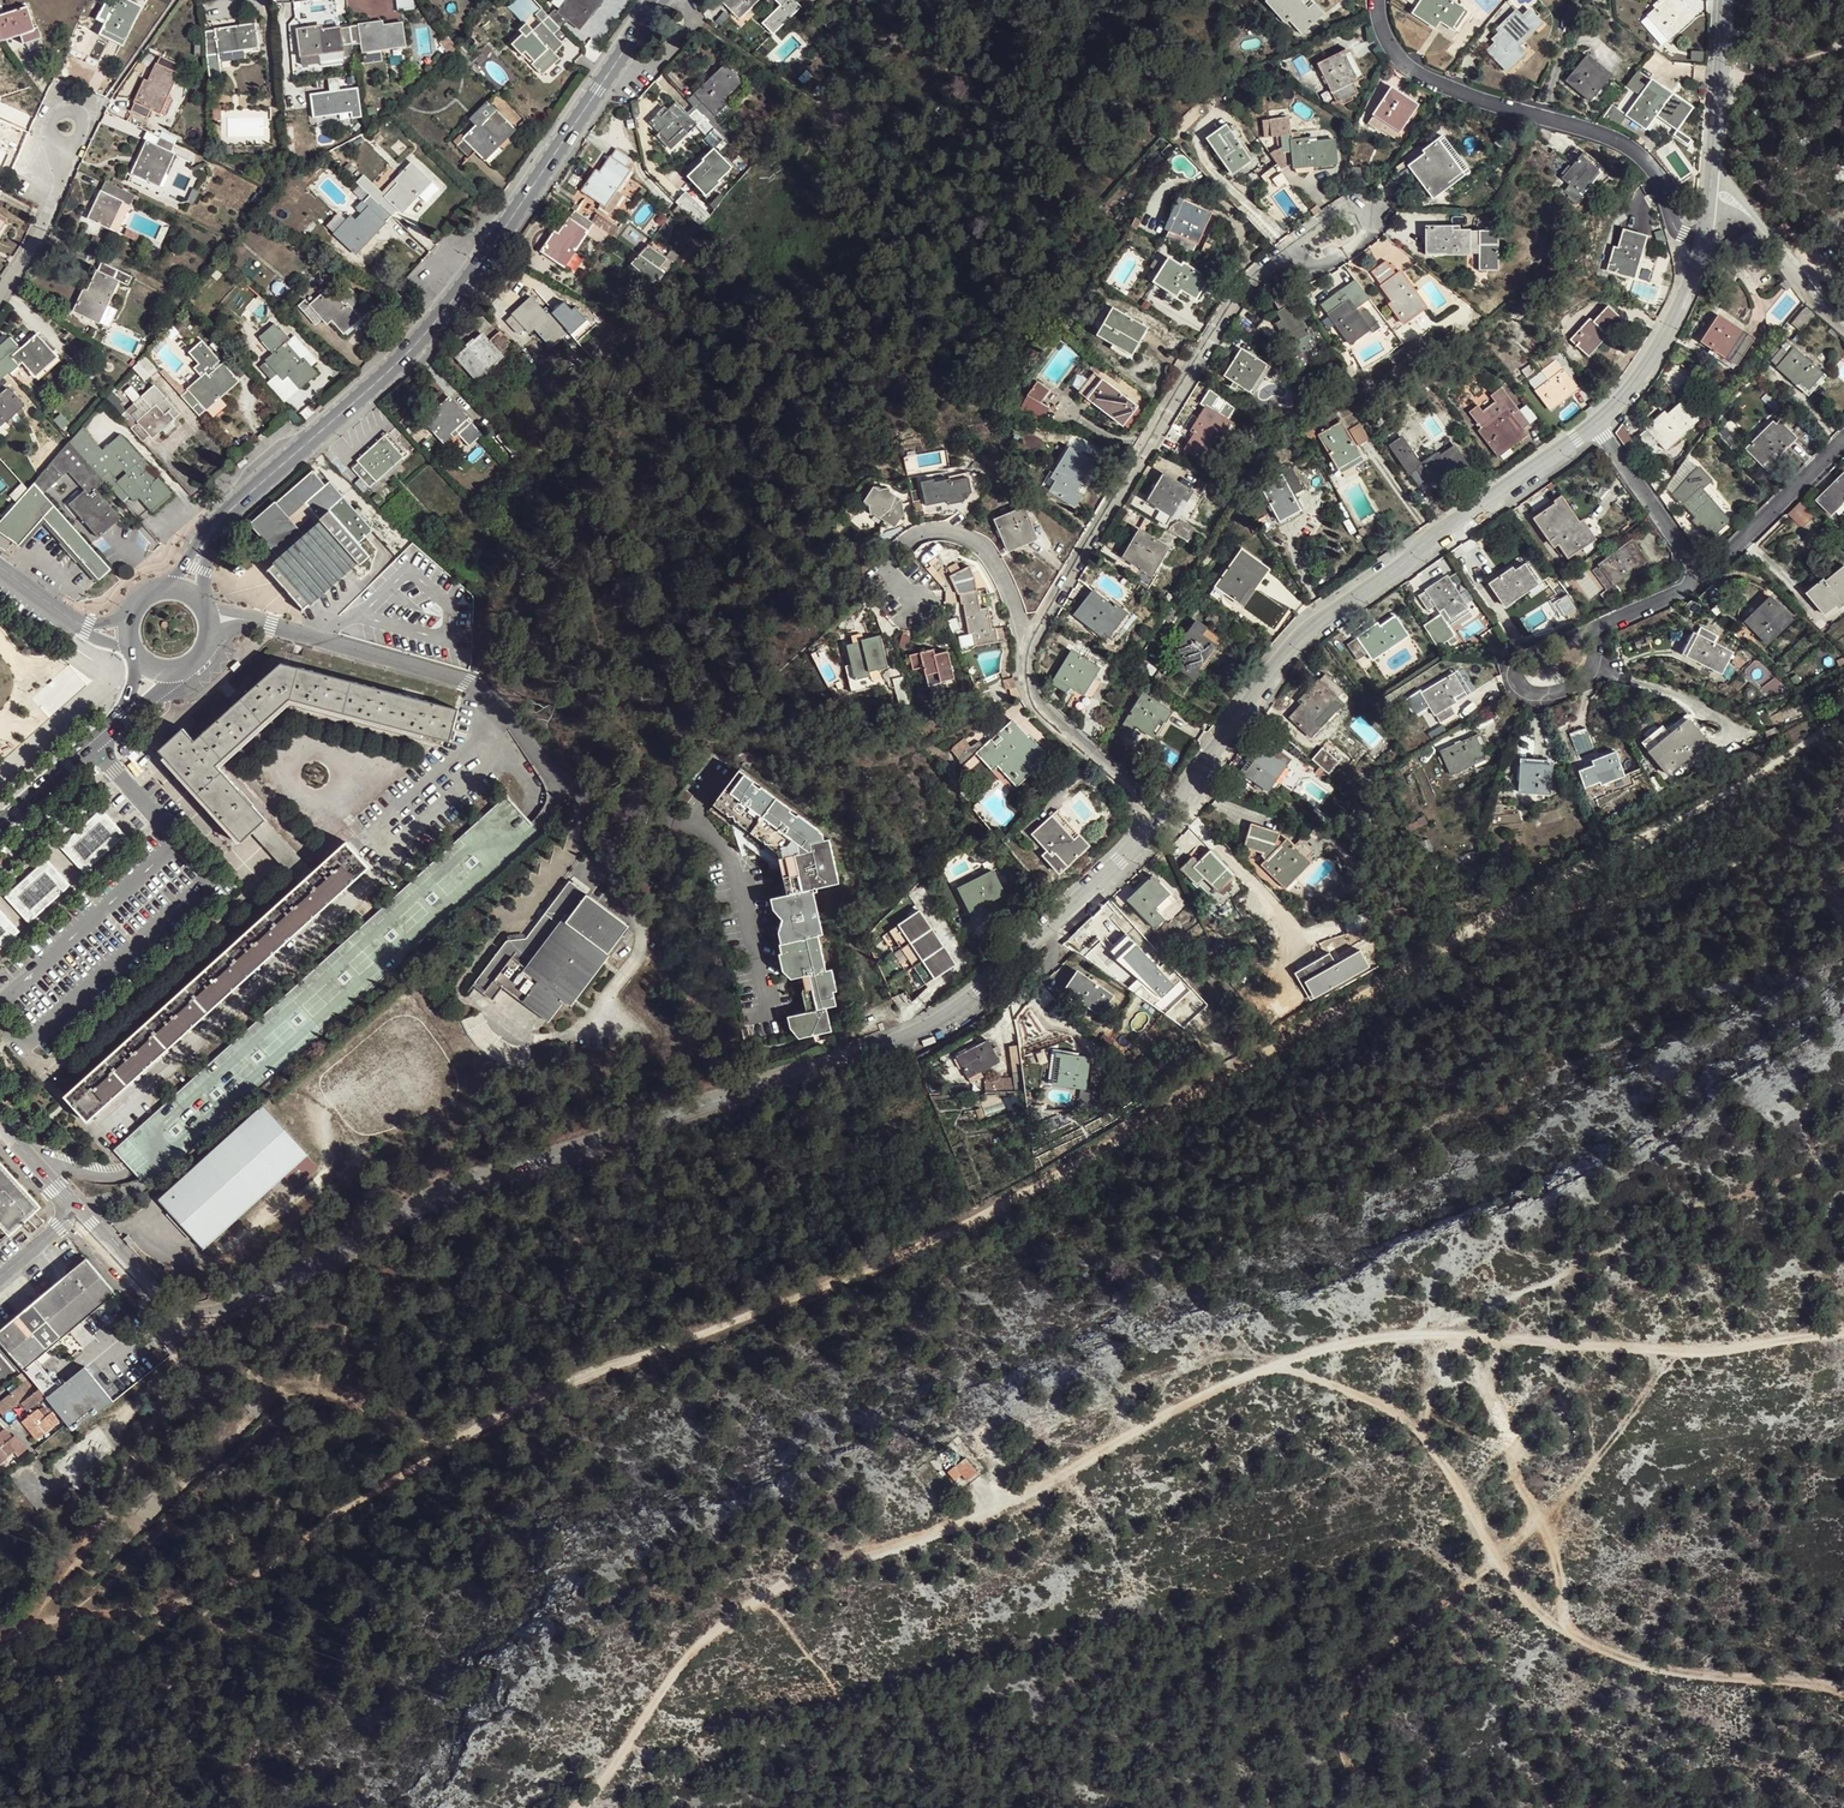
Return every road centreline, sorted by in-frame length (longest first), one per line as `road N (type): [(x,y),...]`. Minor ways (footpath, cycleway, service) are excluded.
road 1 (track): [(0,1638),(83,1615),(164,1611),(252,1569),(548,1384),(668,1349),(861,1271),(1762,780),(1843,713)]
road 2 (track): [(1843,1331),(1738,1348),(1394,1336),(1306,1354),(1215,1386),(1006,1501),(819,1565),(766,1598),(712,1636),(671,1680),(575,1807)]
road 3 (residential): [(1163,817),(982,994),(901,1043),(424,1201),(230,1311),(176,1314),(86,1220)]
road 4 (secondary): [(204,541),(219,518),(381,379),(448,309),(655,0)]
road 5 (track): [(1269,1367),(1401,1416),(1568,1634),(1645,1673),(1792,1680),(1843,1695)]
road 6 (residential): [(1596,422),(1303,634),(1163,817)]
road 7 (residential): [(1030,647),(1217,326),(1249,282),(1286,253)]
road 8 (residential): [(1378,0),(1382,37),(1406,70),(1633,150),(1653,169),(1674,226),(1704,242)]
road 9 (residential): [(580,790),(547,771),(504,713),(467,682),(255,619)]
road 10 (residential): [(1030,647),(999,566),(957,532),(930,530),(892,557),(892,574),(912,602)]
road 11 (residential): [(1163,817),(1037,703),(1023,671),(1030,647)]
road 12 (residential): [(1704,242),(1660,348),(1596,422)]
road 13 (residential): [(1702,580),(1843,439)]
road 14 (residential): [(1596,422),(1702,580)]
road 15 (residential): [(0,296),(59,188),(70,130)]
road 16 (residential): [(1724,0),(1710,181)]
road 17 (secondary): [(126,708),(0,825)]
road 18 (residential): [(1286,253),(1347,207),(1361,213),(1364,237),(1319,266)]
road 19 (residential): [(1598,626),(1592,668),(1564,690),(1540,693),(1518,685),(1514,668),(1522,657)]
road 20 (residential): [(1843,328),(1755,222)]

